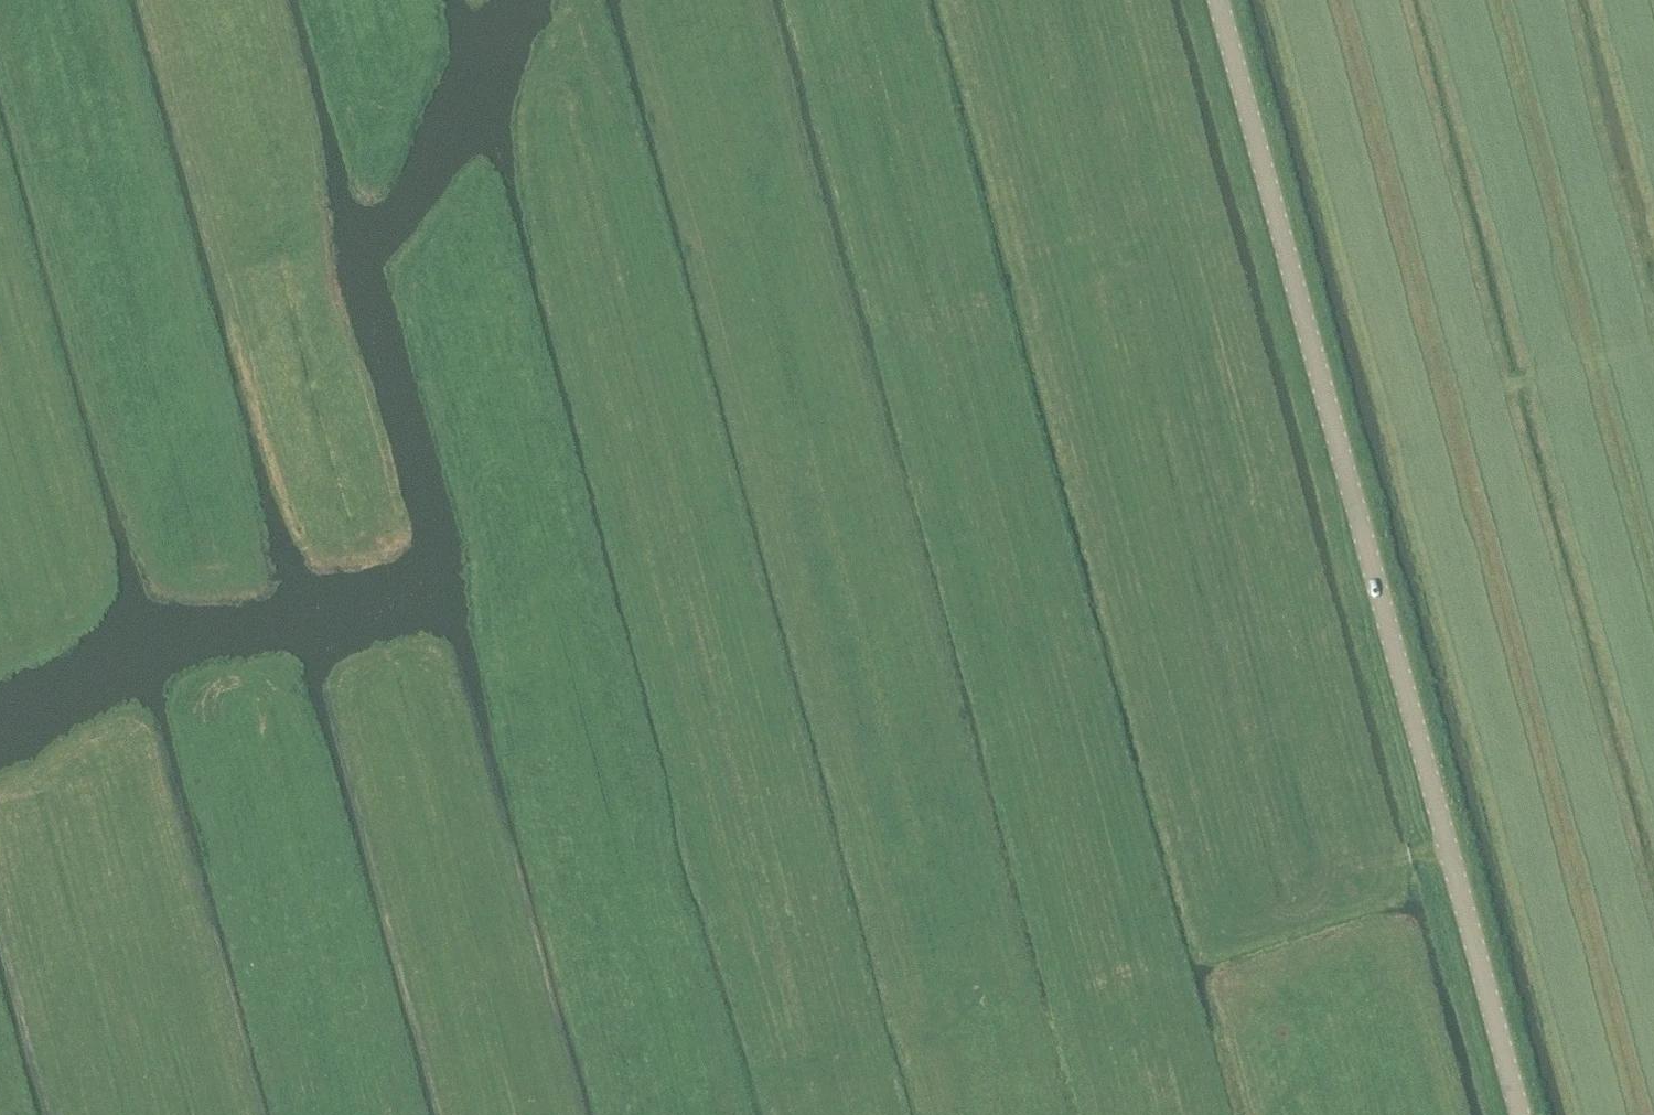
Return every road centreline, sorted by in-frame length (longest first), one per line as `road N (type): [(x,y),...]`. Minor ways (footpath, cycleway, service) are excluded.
road 1 (unclassified): [(1520,1114),(1217,0)]

